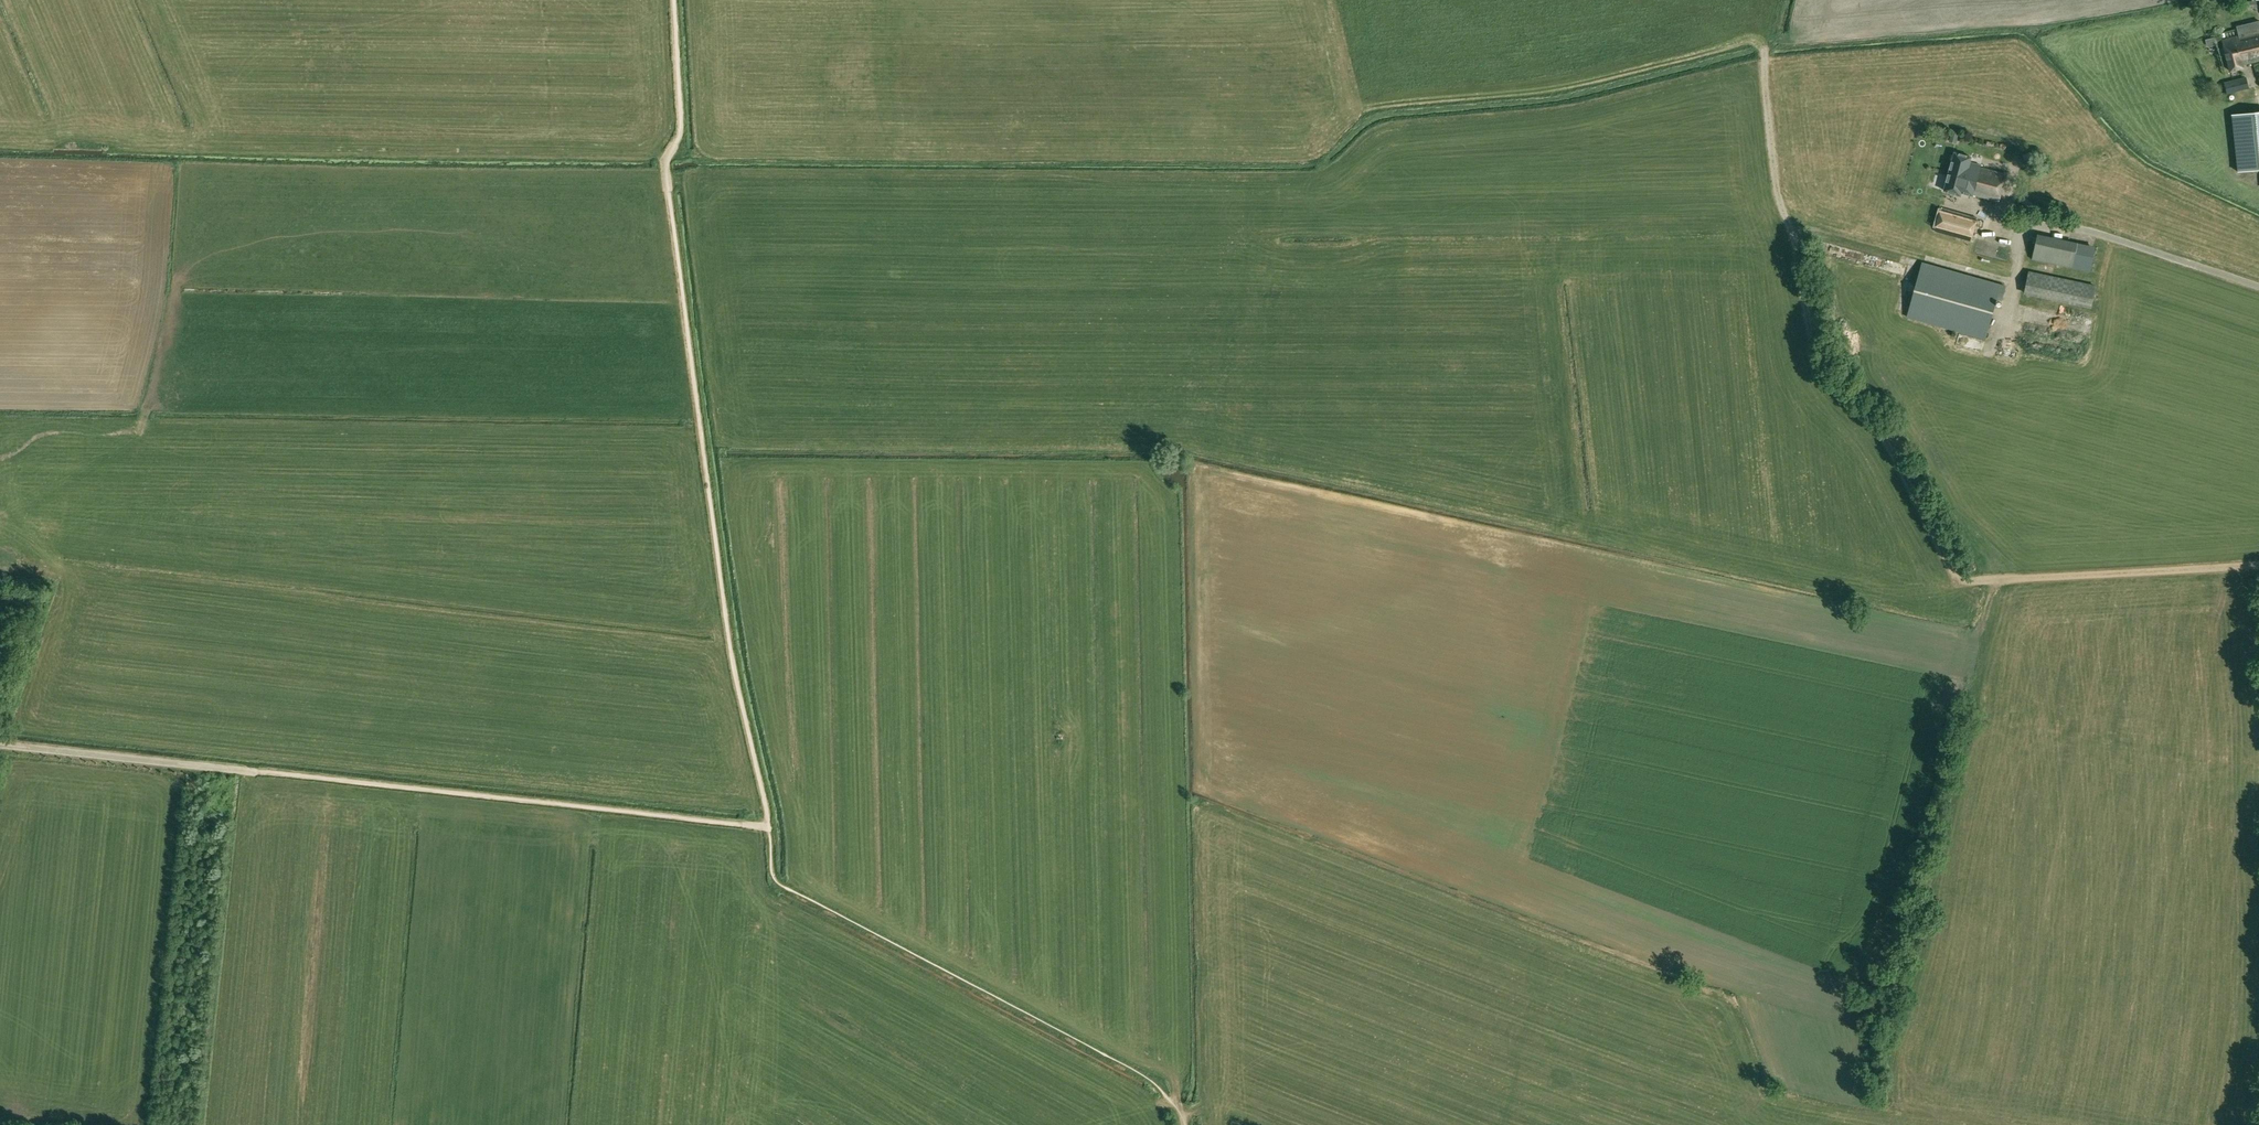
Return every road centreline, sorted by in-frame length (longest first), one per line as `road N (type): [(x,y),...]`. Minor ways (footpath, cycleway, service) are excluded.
road 1 (unclassified): [(2258,291),(2115,243)]

